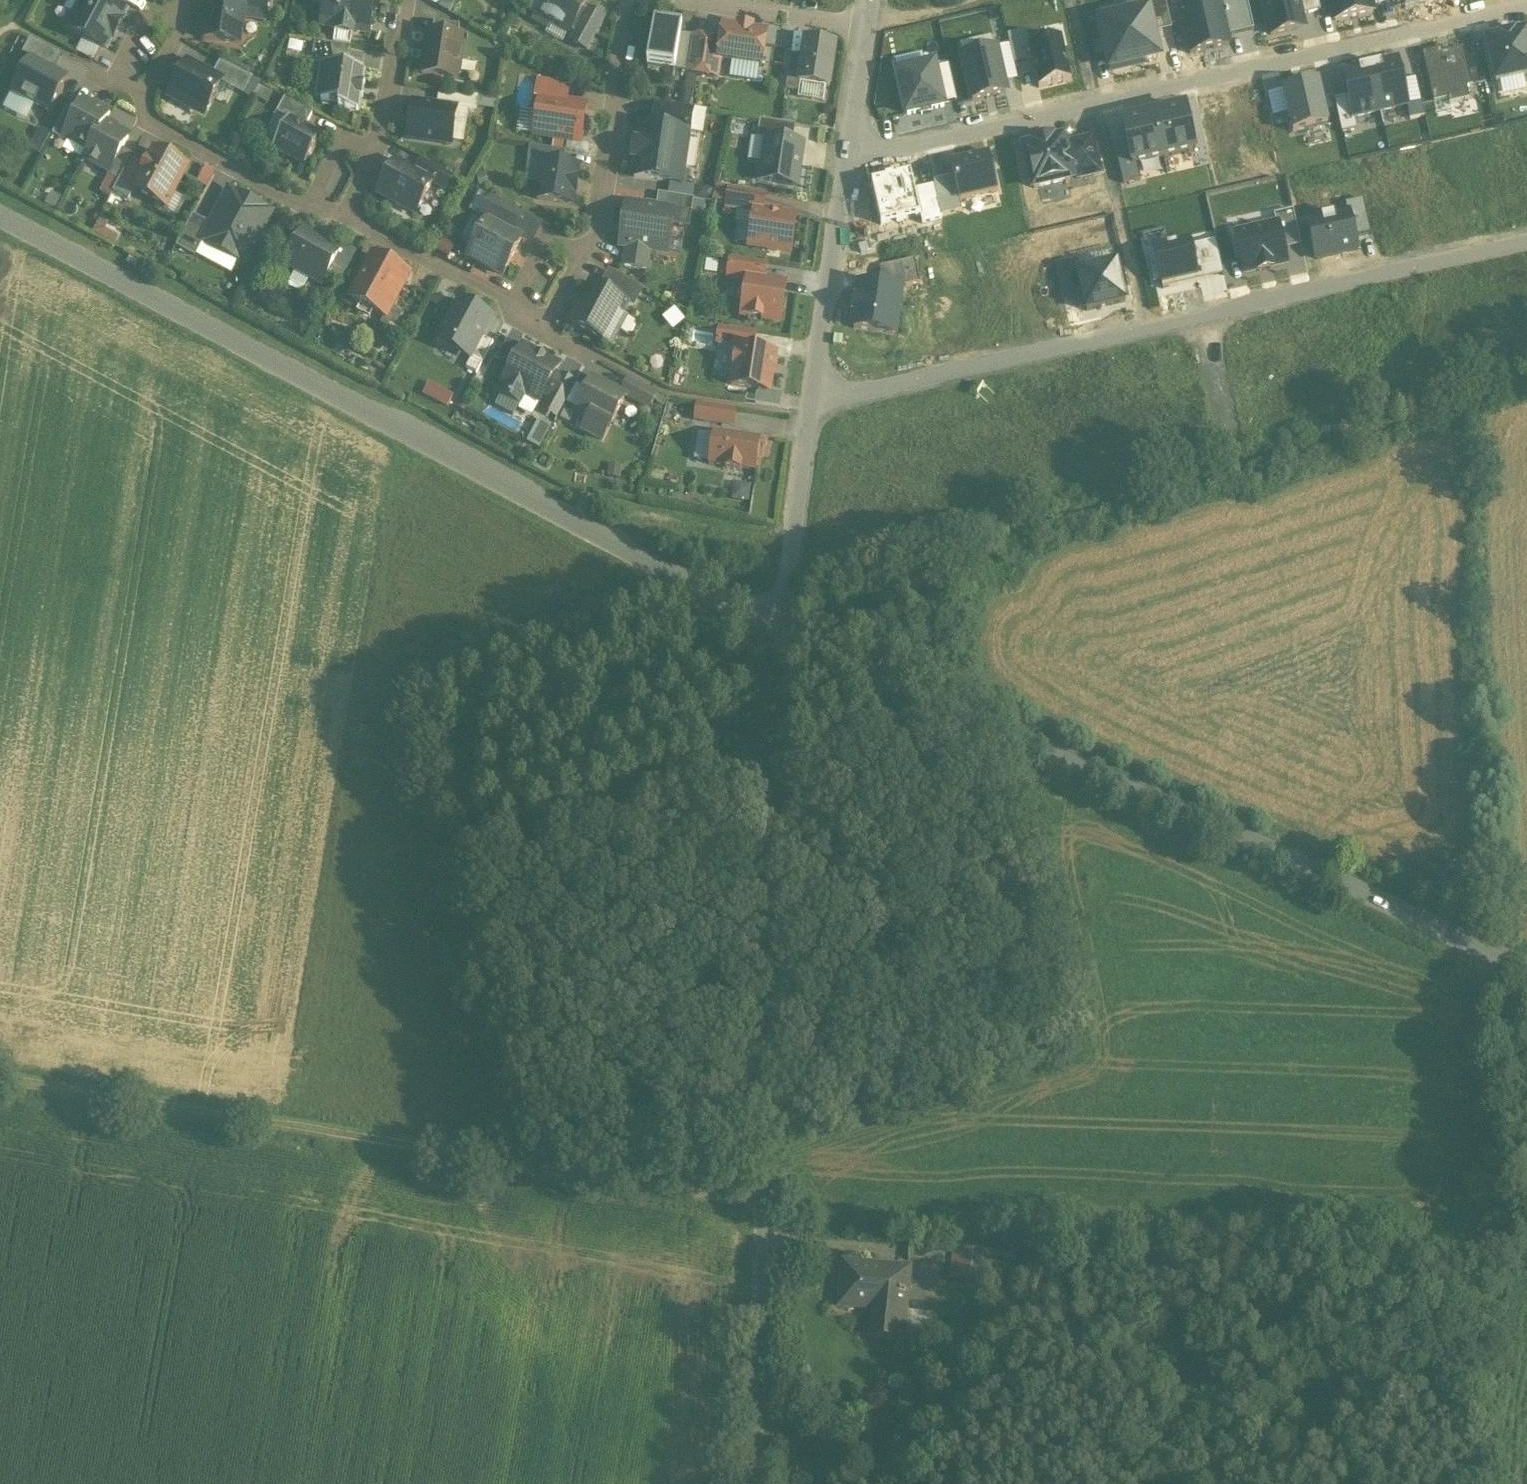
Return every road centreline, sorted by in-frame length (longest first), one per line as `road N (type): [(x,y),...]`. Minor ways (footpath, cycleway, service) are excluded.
road 1 (unclassified): [(788,615),(0,205)]
road 2 (unclassified): [(788,615),(753,1483)]
road 3 (unclassified): [(1526,966),(788,615)]
road 4 (track): [(0,1075),(764,1204)]
road 5 (track): [(1526,375),(1233,455),(791,558)]
road 6 (residential): [(848,165),(1526,10)]
road 7 (residential): [(1205,316),(850,397),(811,417)]
road 8 (residential): [(545,322),(601,219),(624,0)]
road 9 (residential): [(1526,239),(1205,316)]
road 10 (residential): [(848,165),(811,417)]
road 11 (residential): [(143,99),(149,124),(226,171),(287,202),(344,216)]
road 12 (residential): [(344,216),(545,322)]
road 13 (residential): [(344,216),(373,154),(399,0)]
road 14 (residential): [(811,417),(788,615)]
road 15 (residential): [(867,31),(685,0)]
road 16 (residential): [(1205,316),(1233,455)]
road 17 (residential): [(867,31),(848,165)]

